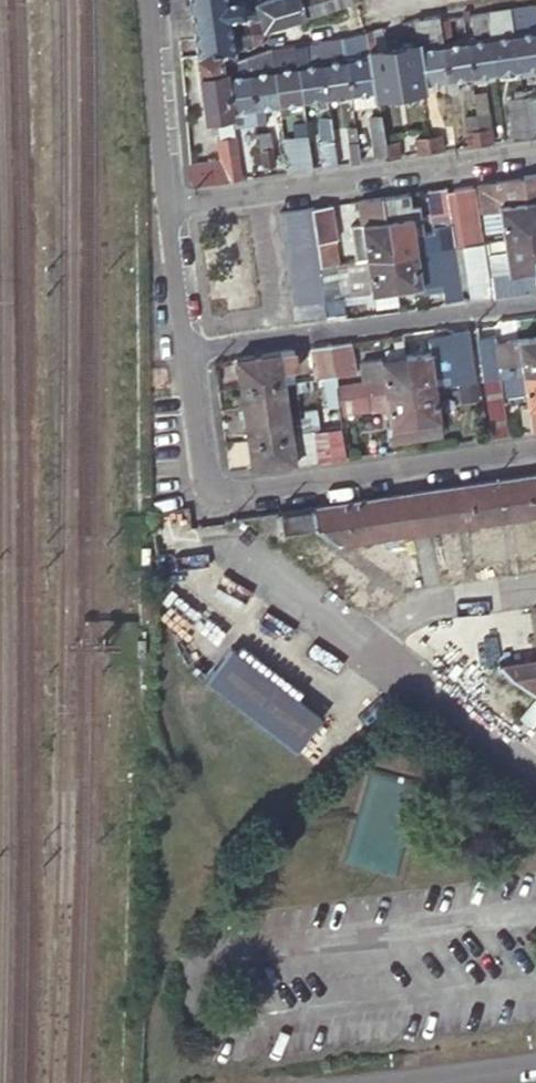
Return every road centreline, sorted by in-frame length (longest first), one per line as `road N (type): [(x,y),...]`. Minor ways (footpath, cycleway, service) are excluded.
road 1 (residential): [(187,348),(206,472),(225,494),(535,450)]
road 2 (residential): [(170,209),(535,154)]
road 3 (residential): [(187,348),(535,299)]
road 4 (residential): [(148,0),(170,209)]
road 5 (residential): [(170,209),(187,348)]

